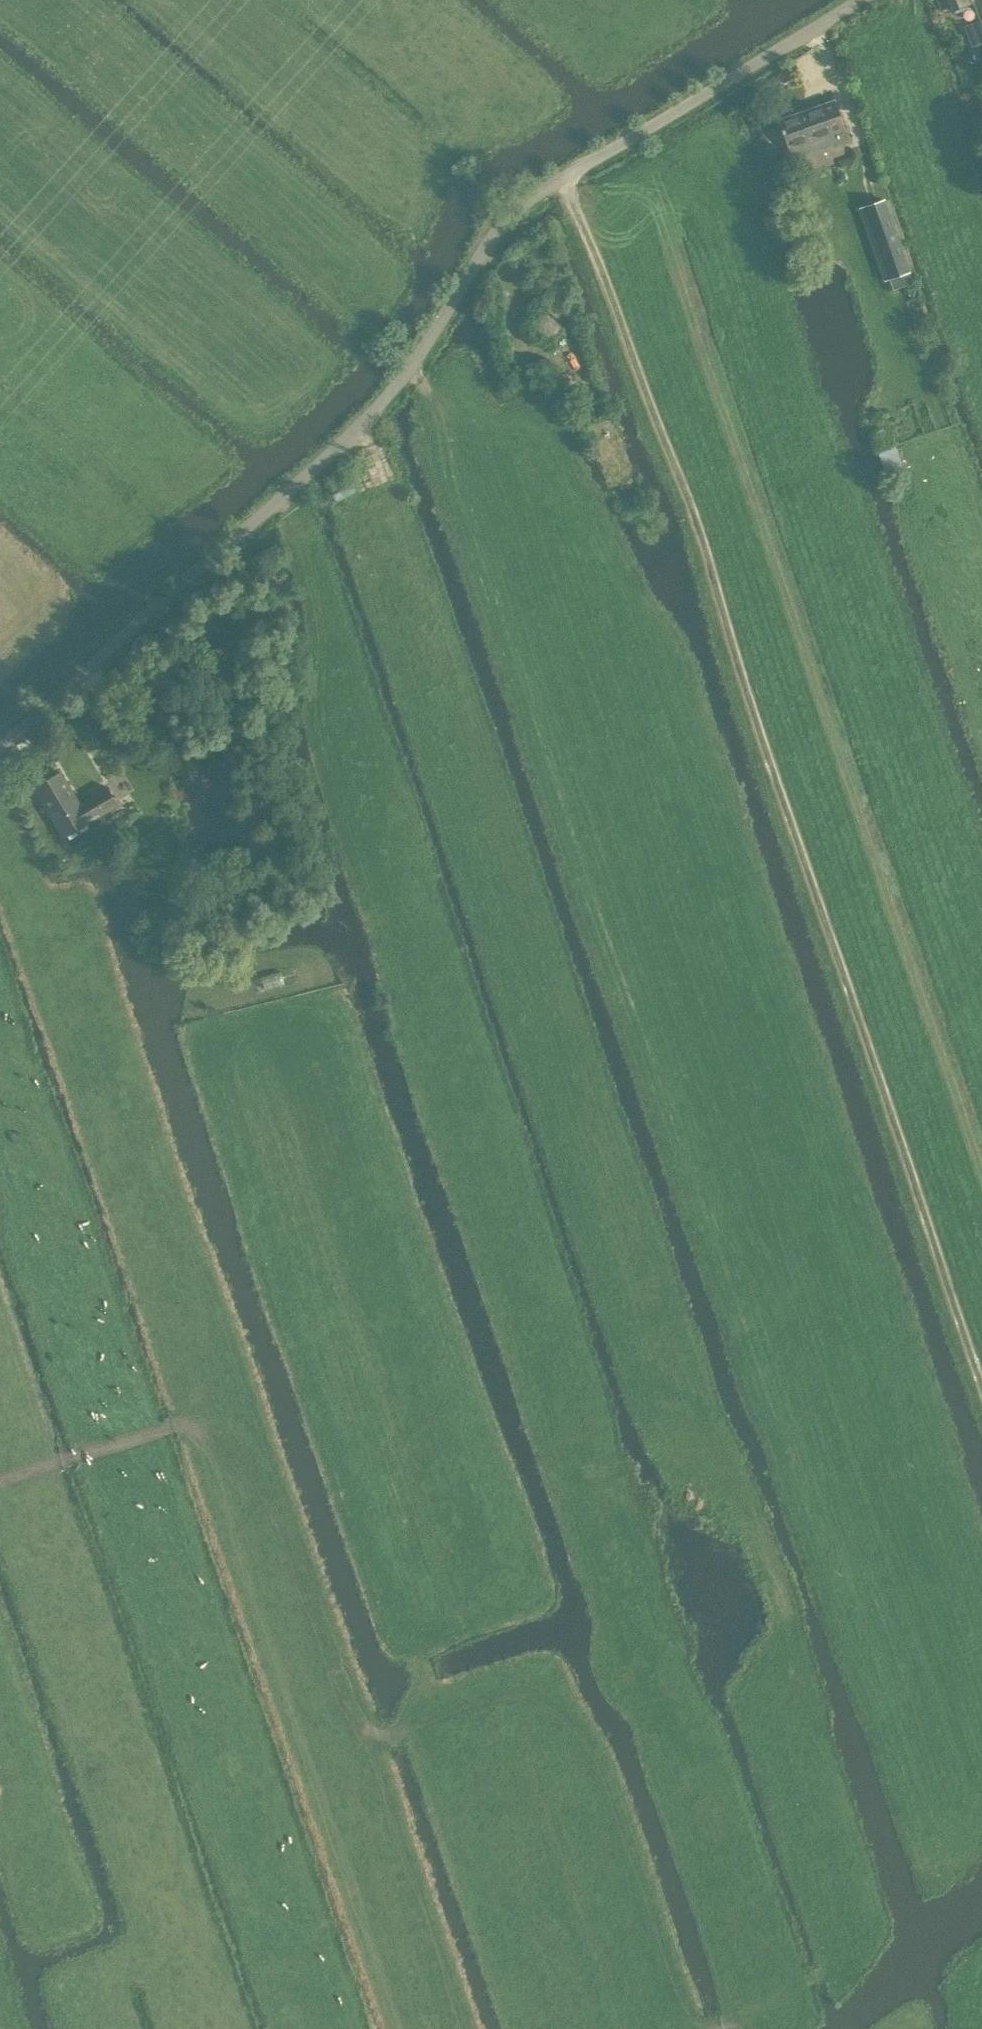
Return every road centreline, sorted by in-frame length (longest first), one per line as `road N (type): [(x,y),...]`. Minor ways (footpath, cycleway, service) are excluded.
road 1 (track): [(981,1374),(714,558),(557,178)]
road 2 (unclassified): [(0,751),(395,394),(499,216),(859,0)]

